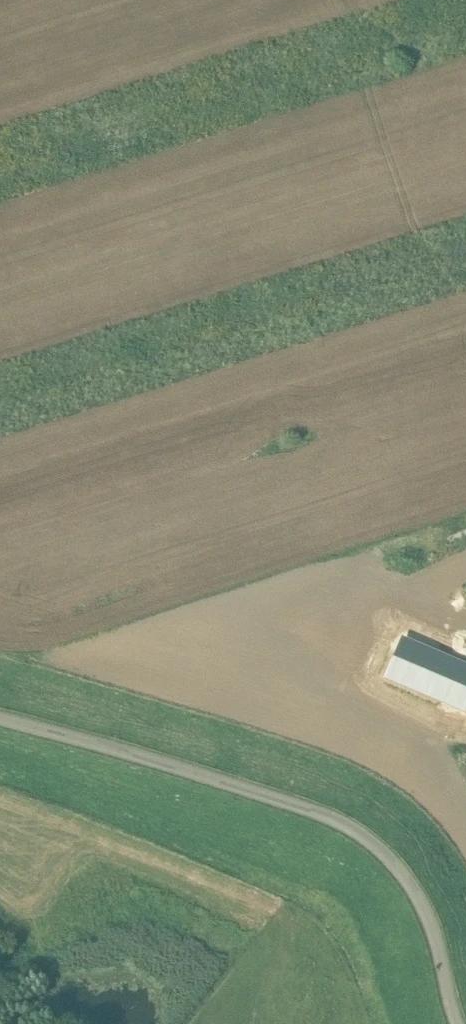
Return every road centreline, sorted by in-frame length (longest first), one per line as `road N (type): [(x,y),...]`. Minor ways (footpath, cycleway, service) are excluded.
road 1 (unclassified): [(458,1023),(410,884),(347,826),(0,718)]

